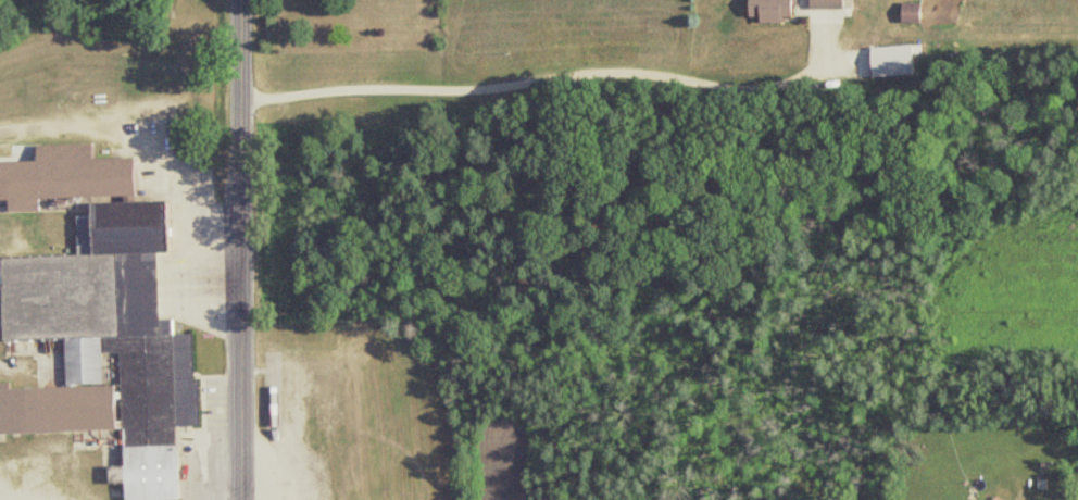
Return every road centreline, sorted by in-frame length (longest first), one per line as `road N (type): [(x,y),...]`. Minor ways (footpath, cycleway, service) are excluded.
road 1 (tertiary): [(247,499),(242,0)]

